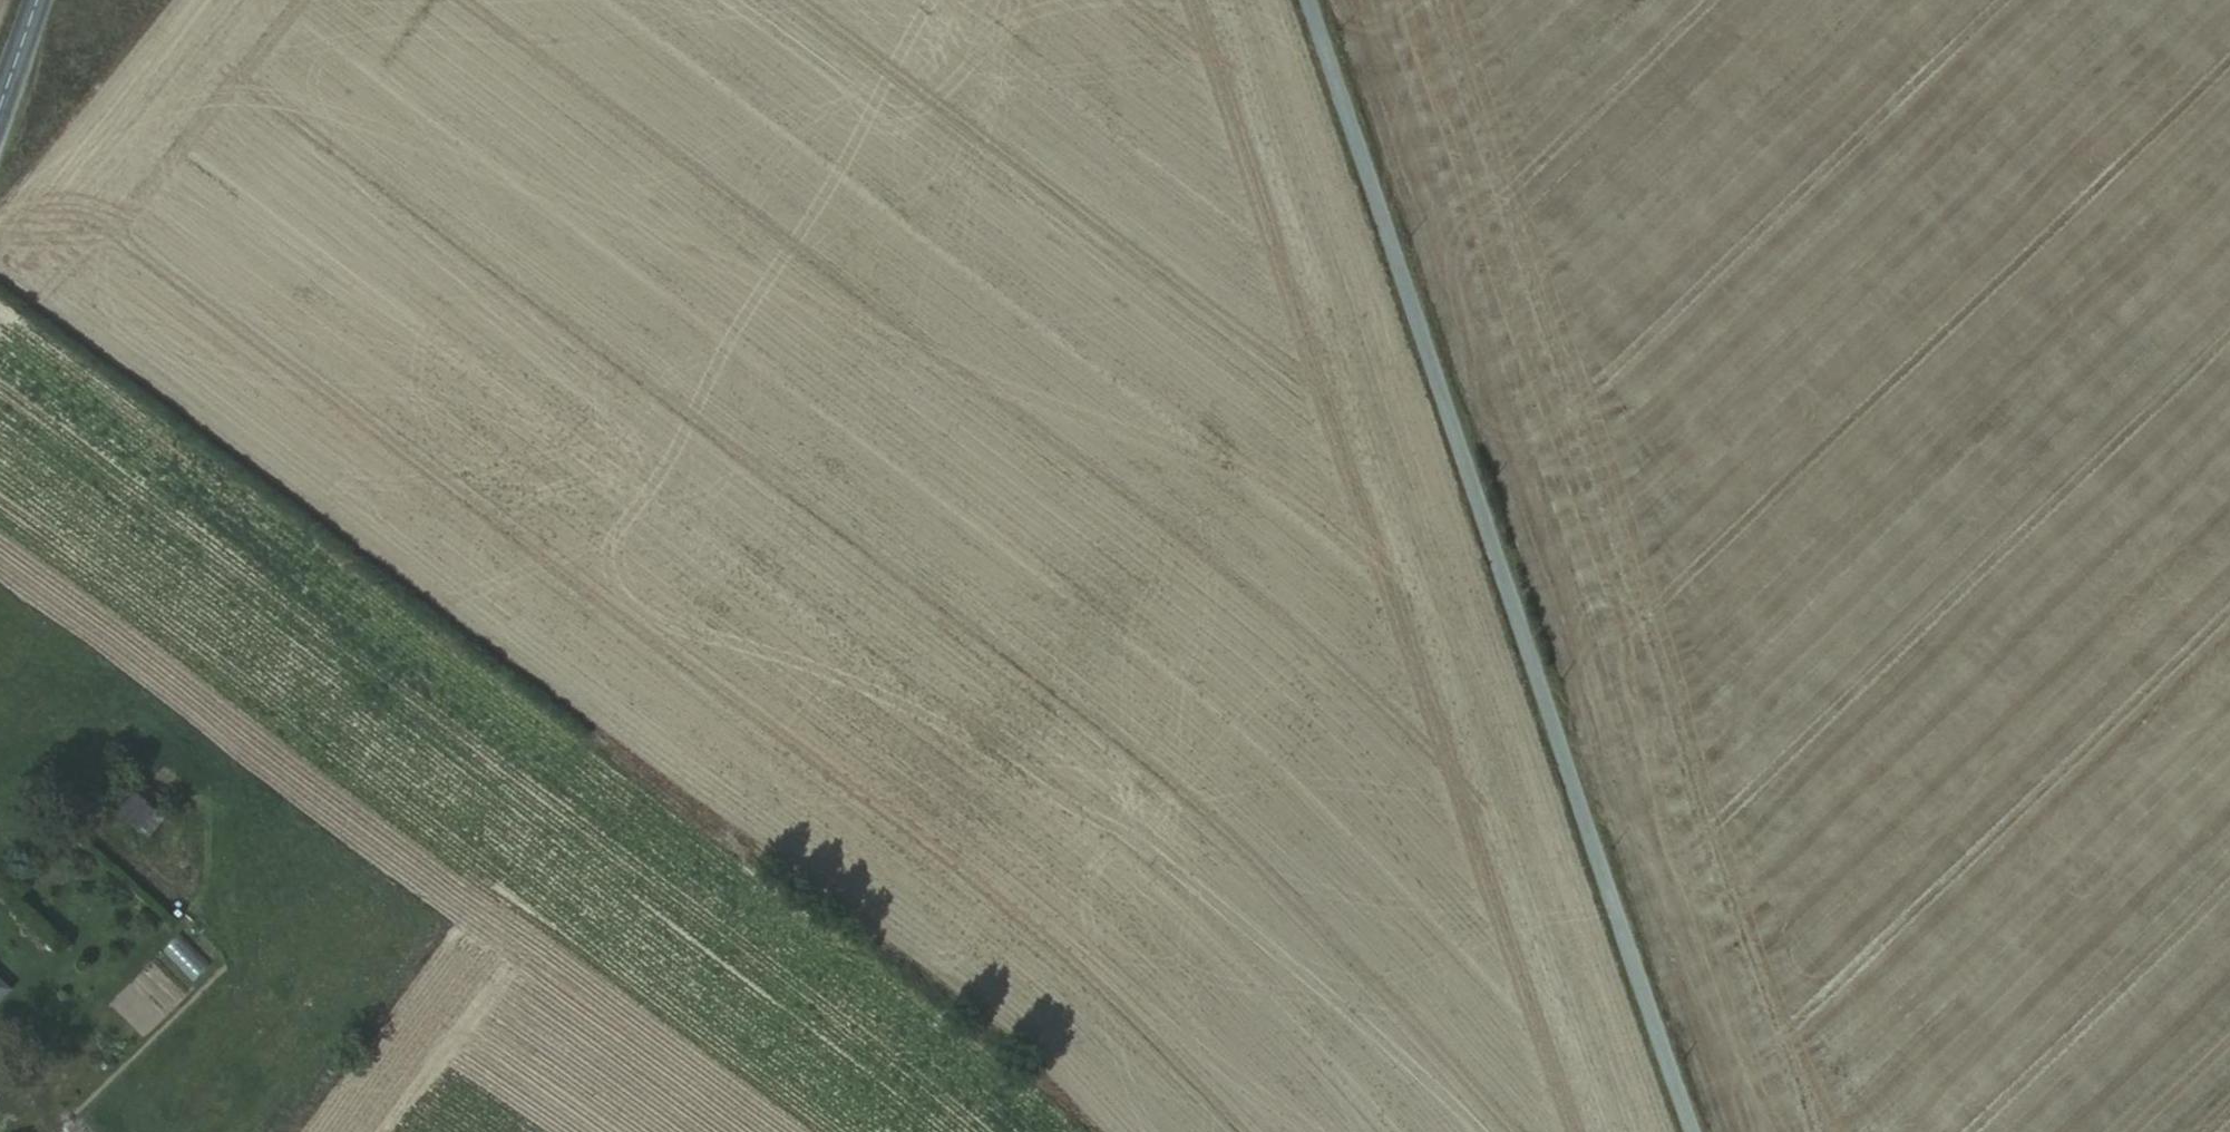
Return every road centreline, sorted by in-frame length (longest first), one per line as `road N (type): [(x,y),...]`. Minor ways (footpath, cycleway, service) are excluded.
road 1 (unclassified): [(1303,0),(1691,1131)]

